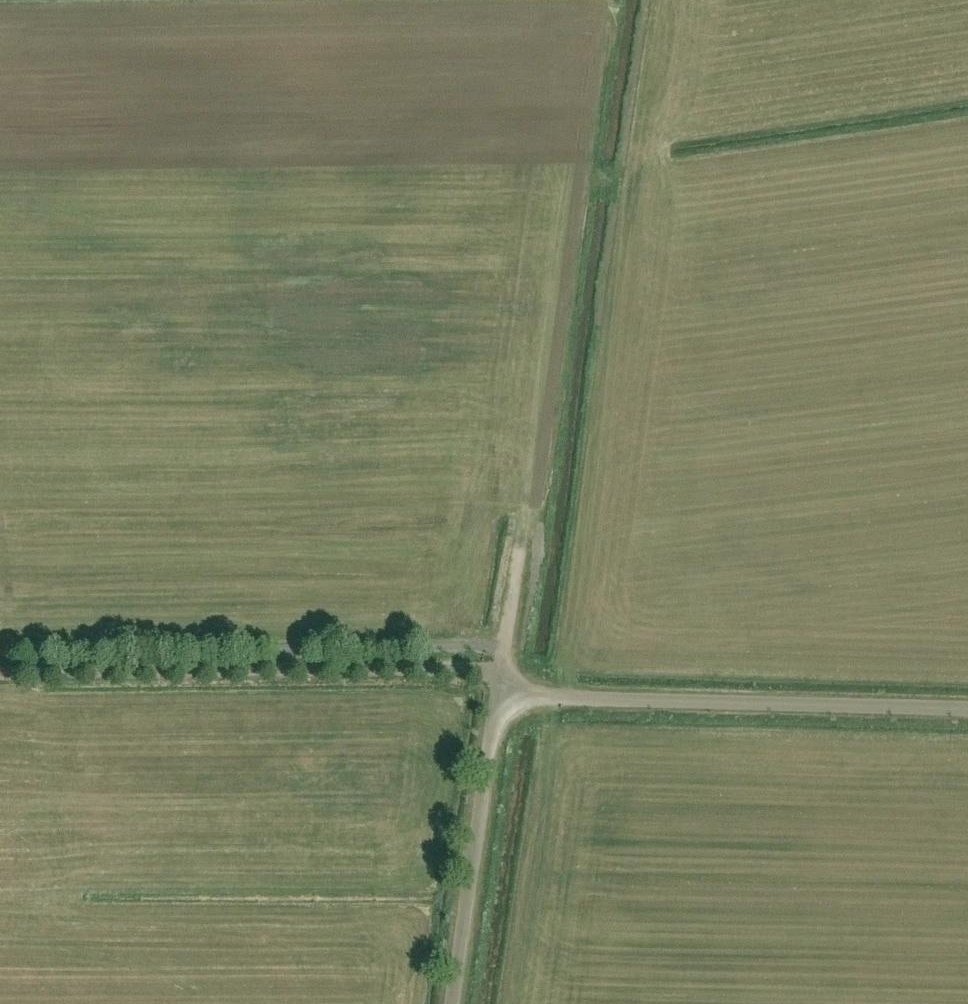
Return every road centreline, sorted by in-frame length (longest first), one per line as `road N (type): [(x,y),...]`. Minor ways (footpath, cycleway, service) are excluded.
road 1 (unclassified): [(967,709),(513,703)]
road 2 (unclassified): [(451,1003),(490,748),(513,703)]

